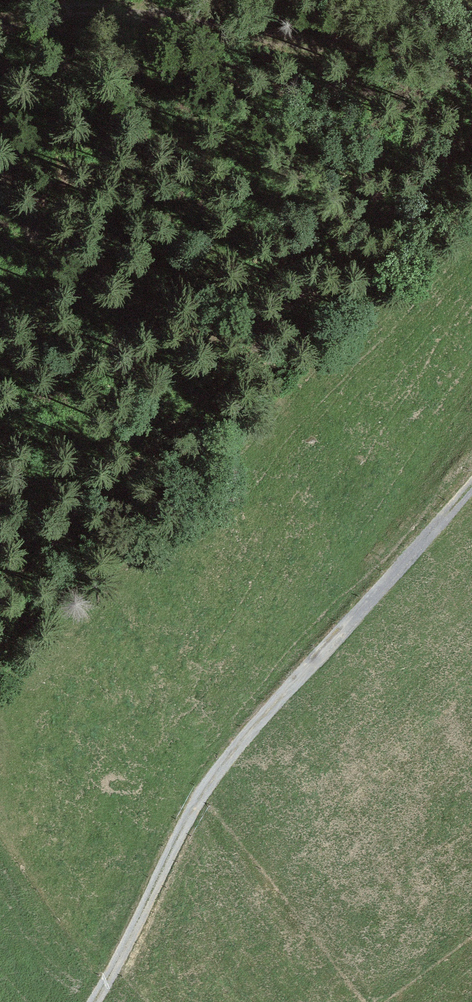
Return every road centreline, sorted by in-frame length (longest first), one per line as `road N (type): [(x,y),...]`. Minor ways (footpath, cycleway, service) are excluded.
road 1 (track): [(471,139),(0,582)]
road 2 (track): [(95,1001),(207,784),(471,483)]
road 3 (track): [(265,0),(471,59)]

